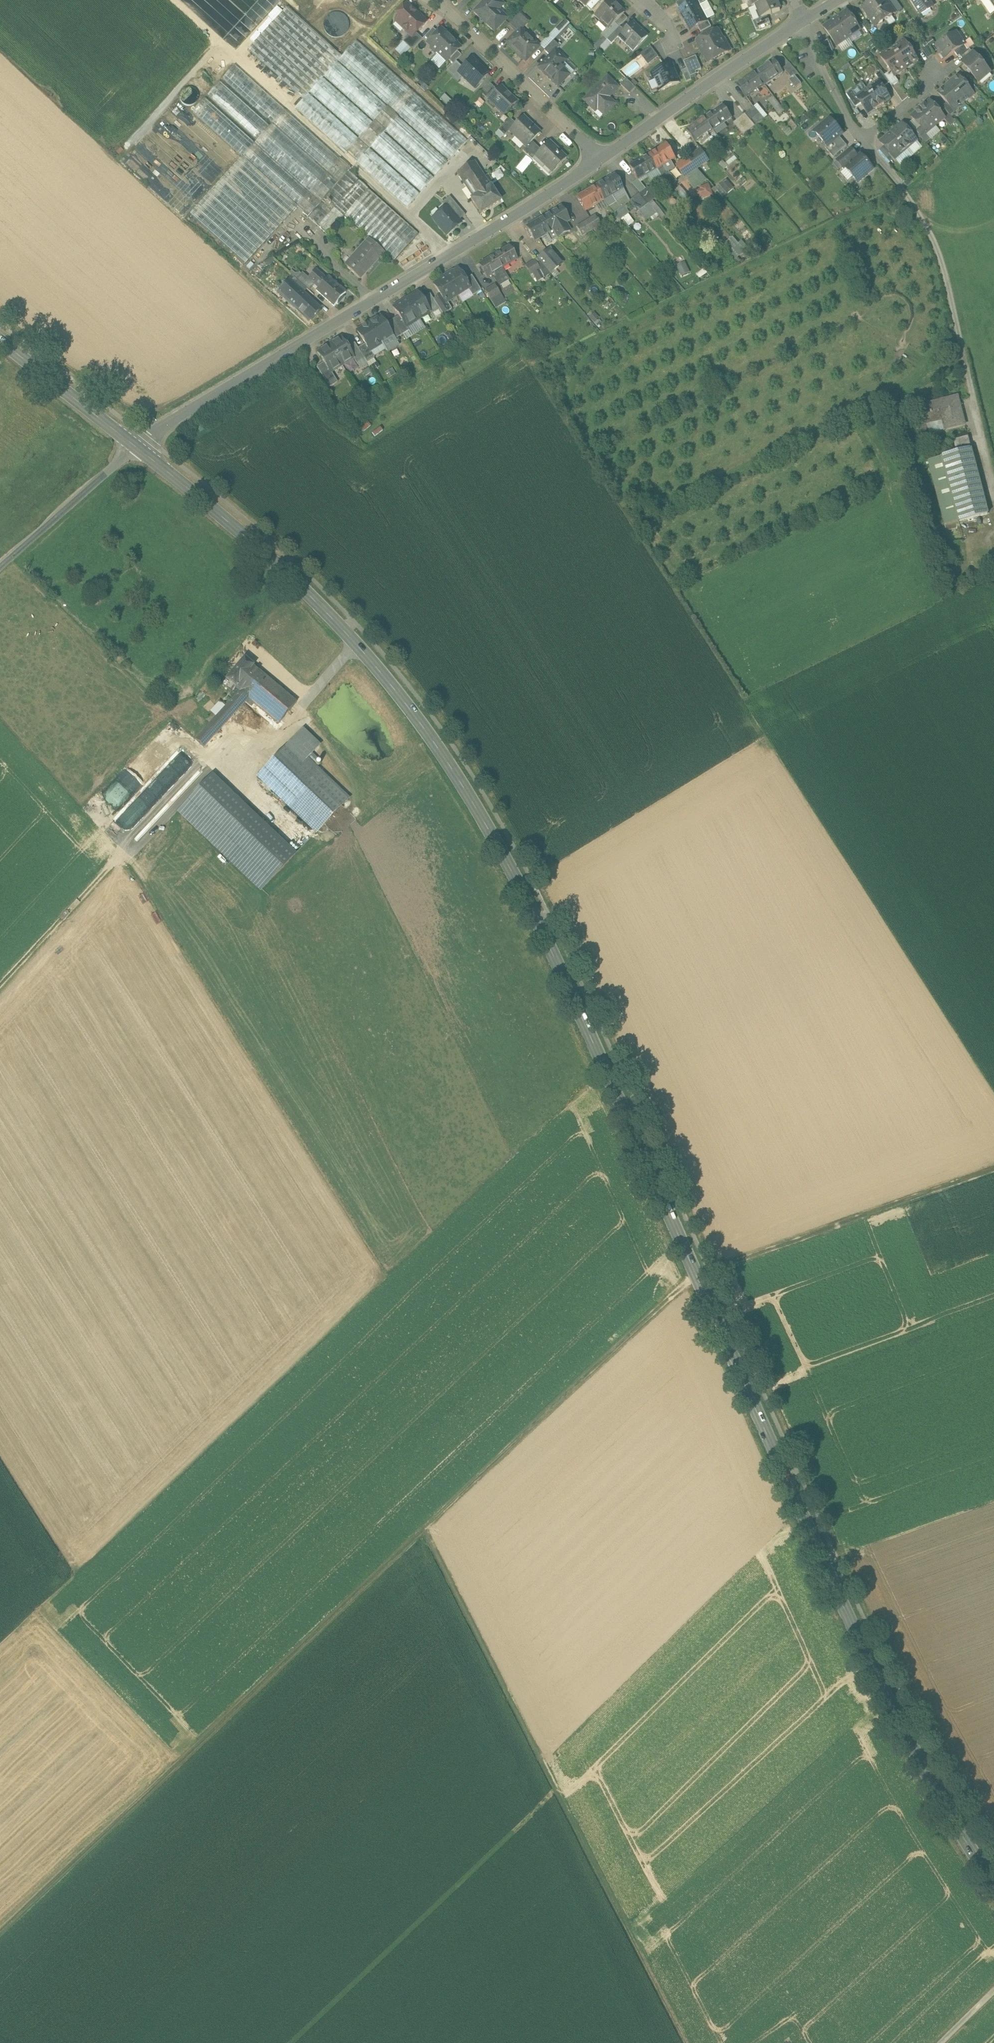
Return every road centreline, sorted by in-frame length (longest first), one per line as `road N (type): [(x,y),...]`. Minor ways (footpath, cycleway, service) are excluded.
road 1 (secondary): [(993,1883),(921,1763),(840,1598),(607,1071),(476,806),(356,641),(287,571),(136,446)]
road 2 (residential): [(600,160),(136,446)]
road 3 (track): [(993,1168),(697,1275)]
road 4 (residential): [(802,18),(600,160)]
road 5 (residential): [(600,160),(435,0)]
road 6 (unclassified): [(136,446),(0,564)]
road 7 (secondary): [(136,446),(0,340)]
road 8 (unclassified): [(935,244),(975,390)]
road 9 (residential): [(802,18),(861,139)]
road 10 (residential): [(861,139),(903,186),(935,244)]

